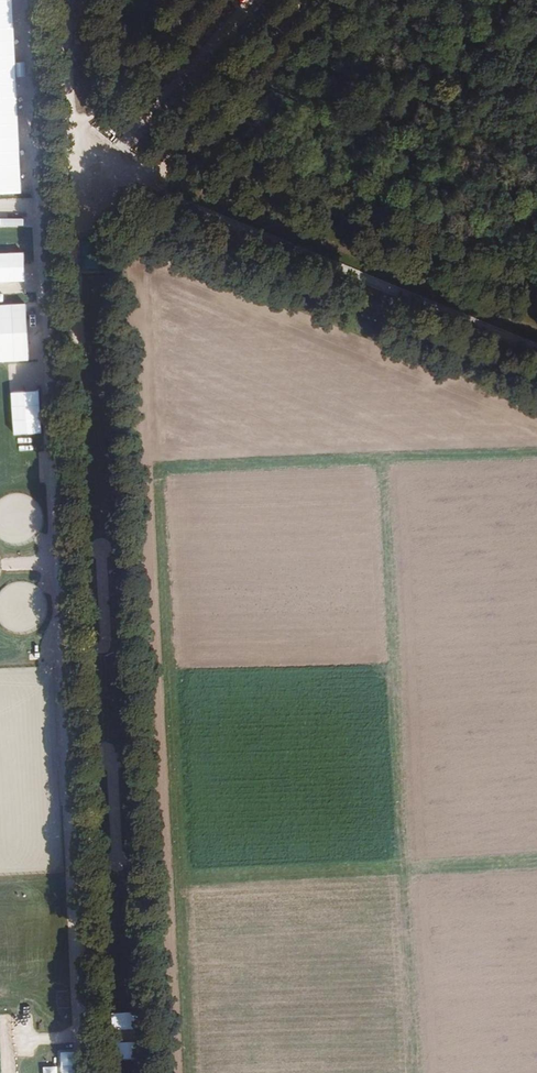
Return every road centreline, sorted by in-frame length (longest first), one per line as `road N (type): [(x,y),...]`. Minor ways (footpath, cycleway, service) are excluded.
road 1 (track): [(81,0),(128,1072)]
road 2 (track): [(536,335),(99,151)]
road 3 (track): [(99,151),(241,0)]

